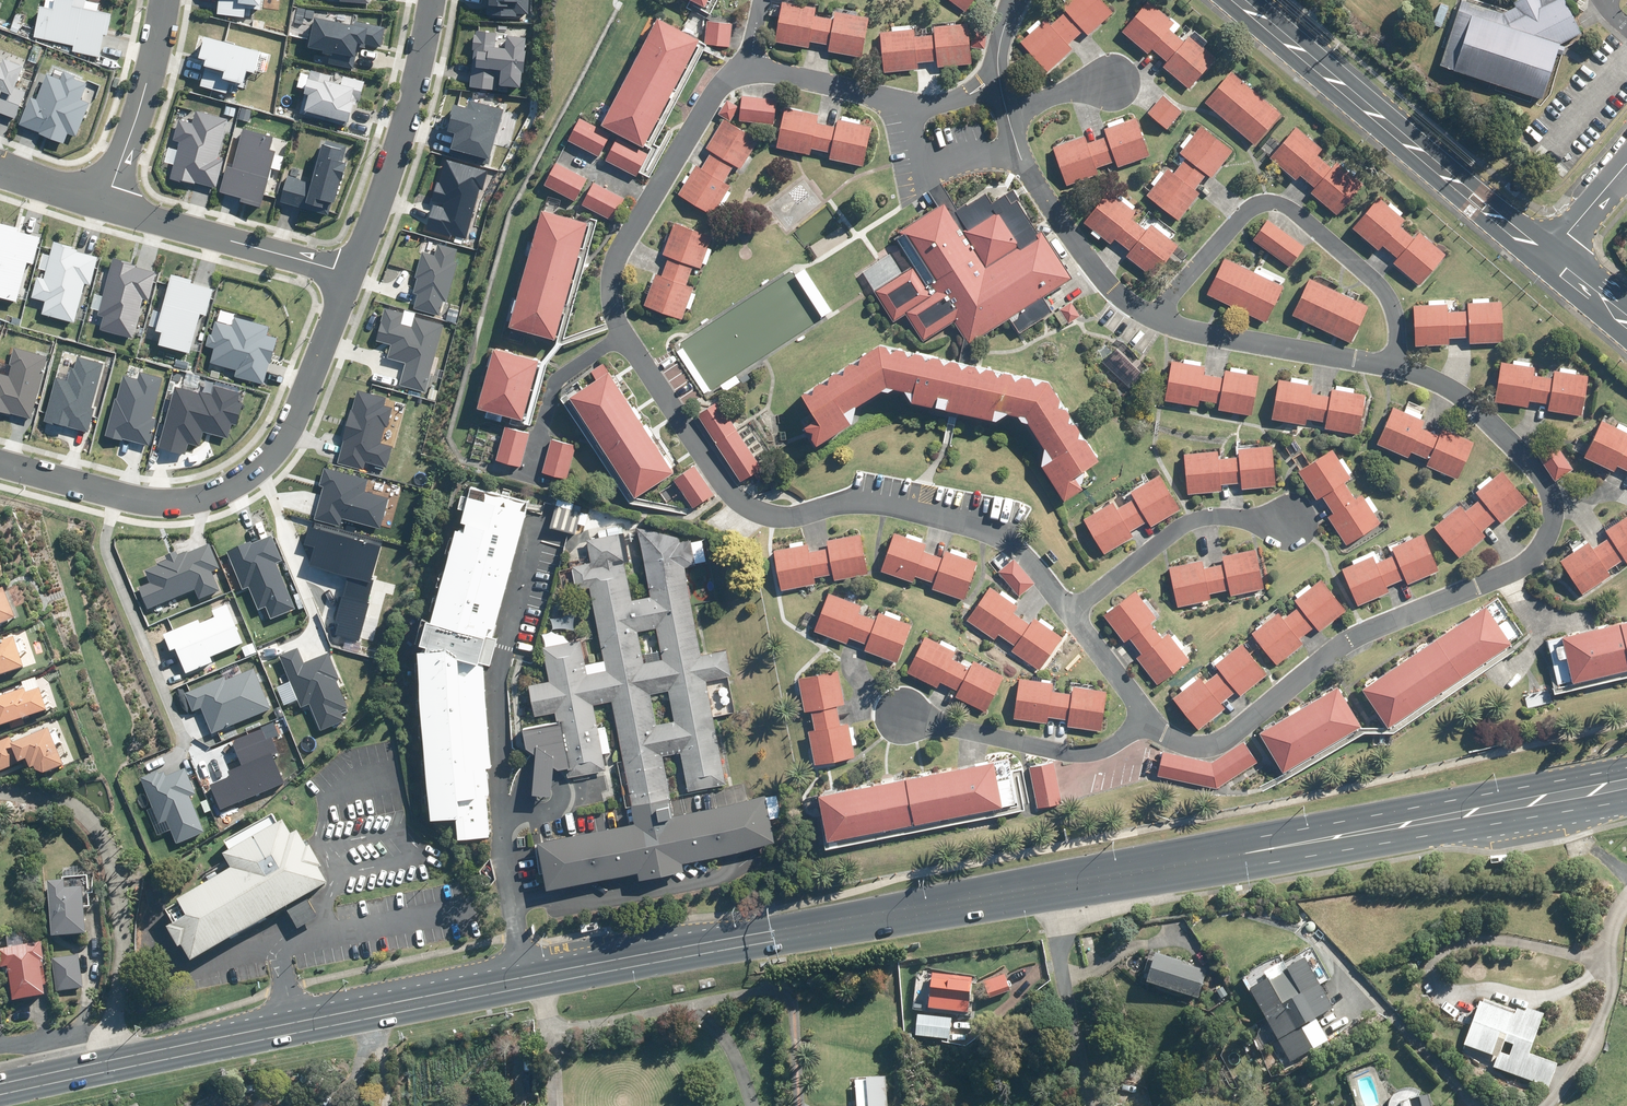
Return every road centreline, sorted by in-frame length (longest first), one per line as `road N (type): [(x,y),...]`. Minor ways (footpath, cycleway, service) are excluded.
road 1 (primary): [(113,1066),(1047,884),(1626,784)]
road 2 (residential): [(1395,367),(1462,397),(1539,472),(1554,506),(1544,546),(1516,572),(1342,644),(1230,738),(1187,745),(1149,714)]
road 3 (residential): [(1072,613),(991,529),(854,502),(790,516),(750,509),(624,336)]
road 4 (secondary): [(1242,0),(1548,259)]
road 5 (residential): [(1157,319),(1255,205),(1279,203),(1389,297),(1398,325),(1395,367)]
road 6 (residential): [(348,277),(284,434),(215,493),(138,501),(116,495)]
road 7 (residential): [(113,1066),(123,943),(110,851),(90,821),(59,798),(0,793)]
road 8 (residential): [(624,336),(614,266),(707,106),(725,80),(751,70)]
road 9 (residential): [(430,0),(404,125),(348,277)]
road 10 (residential): [(901,715),(1081,755),(1133,732),(1149,714)]
road 11 (residential): [(348,277),(102,202)]
road 12 (residential): [(116,495),(107,550),(182,736)]
road 13 (residential): [(1294,522),(1187,522),(1072,613)]
road 14 (residential): [(1157,319),(1395,367)]
road 15 (residential): [(164,0),(141,106),(102,202)]
road 16 (residential): [(1024,162),(1096,273),(1157,319)]
road 17 (residential): [(530,468),(554,383),(624,336)]
road 18 (residential): [(751,70),(910,107)]
road 19 (residential): [(910,107),(926,165),(977,157),(1024,162)]
road 20 (residential): [(1149,714),(1072,613)]
road 21 (residential): [(1626,164),(1548,259)]

